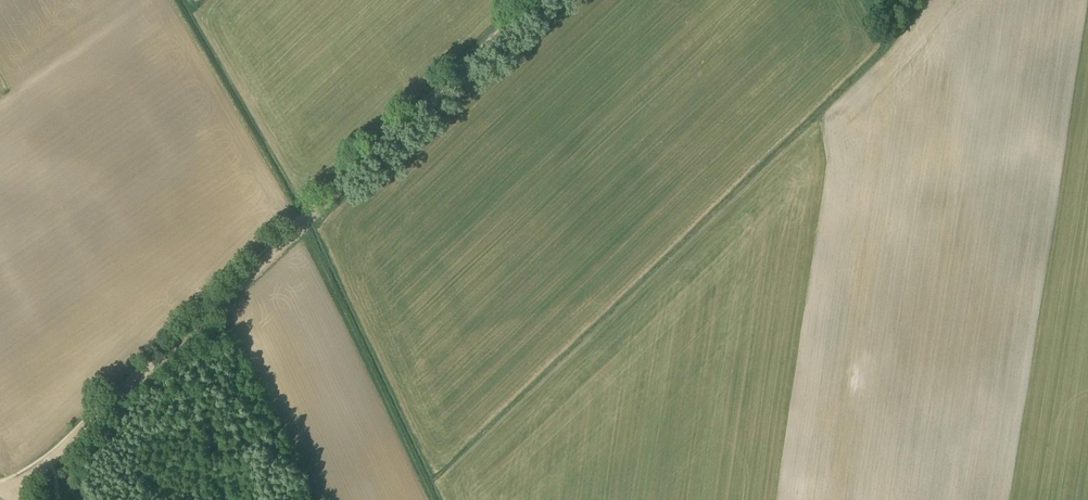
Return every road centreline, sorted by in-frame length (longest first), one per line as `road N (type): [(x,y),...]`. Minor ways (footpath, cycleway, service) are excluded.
road 1 (track): [(0,487),(49,462),(540,0)]

